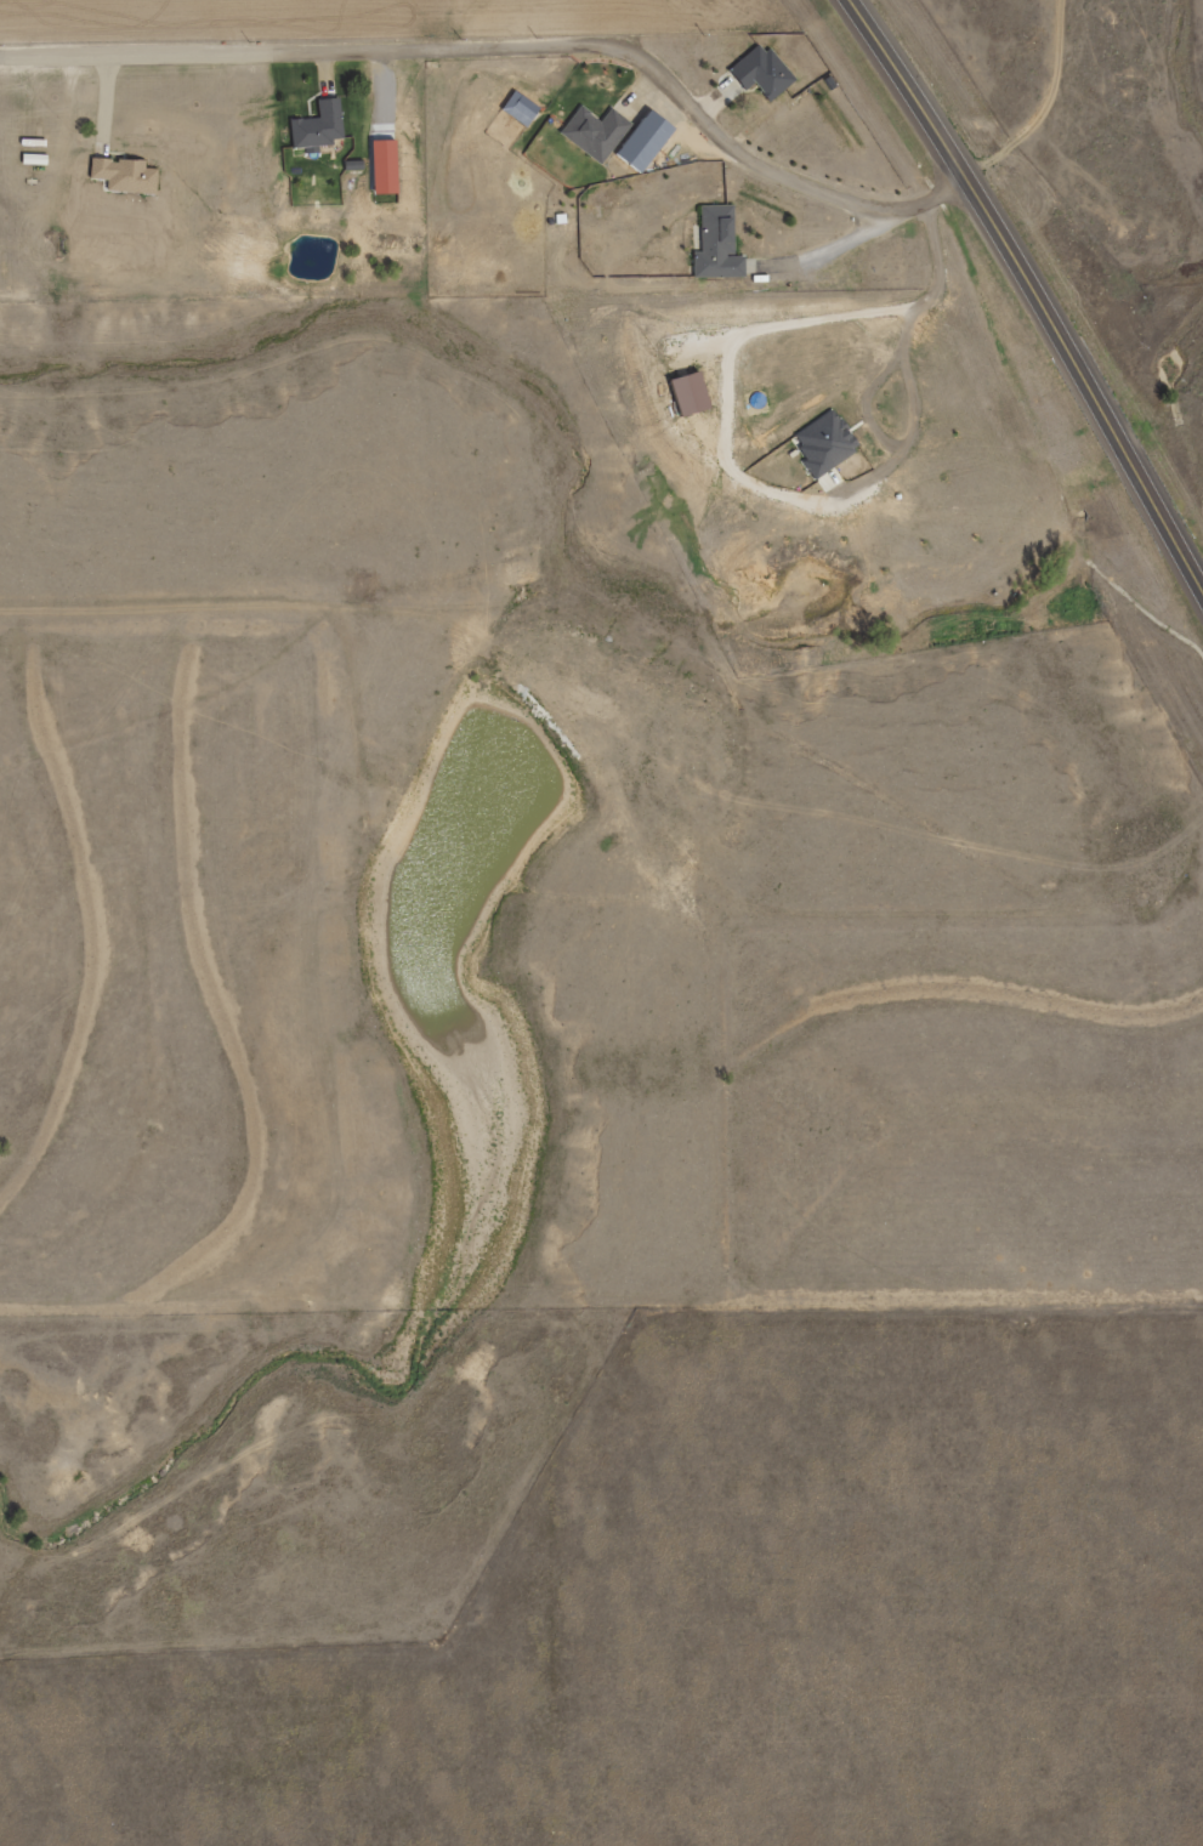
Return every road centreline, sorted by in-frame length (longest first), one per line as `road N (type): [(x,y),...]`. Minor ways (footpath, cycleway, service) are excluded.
road 1 (residential): [(0,57),(602,47),(664,67),(745,160),(852,199),(913,206),(965,176)]
road 2 (secondary): [(1202,598),(965,176),(851,0)]

